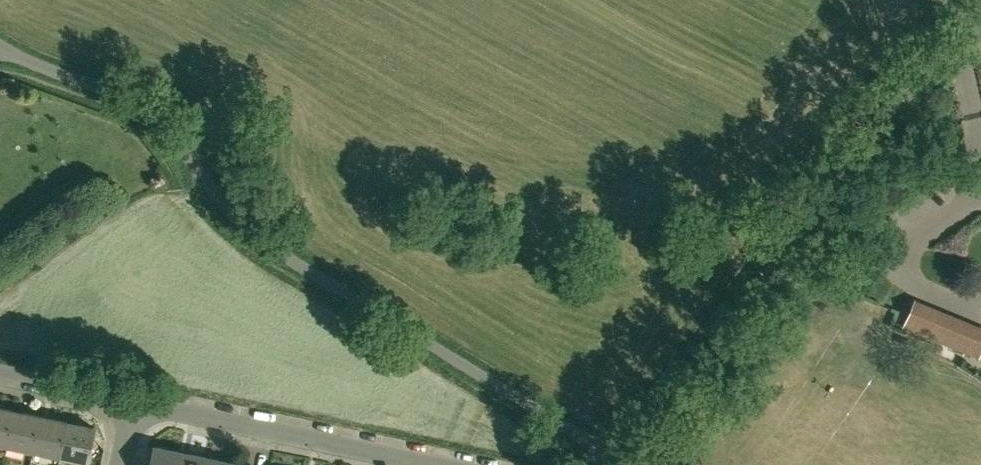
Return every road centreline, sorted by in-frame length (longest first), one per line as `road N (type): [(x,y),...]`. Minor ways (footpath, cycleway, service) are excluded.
road 1 (unclassified): [(613,460),(288,259),(243,223),(153,114),(0,44)]
road 2 (residential): [(613,460),(980,13)]
road 3 (residential): [(437,464),(136,406)]
road 4 (residential): [(136,406),(0,376)]

